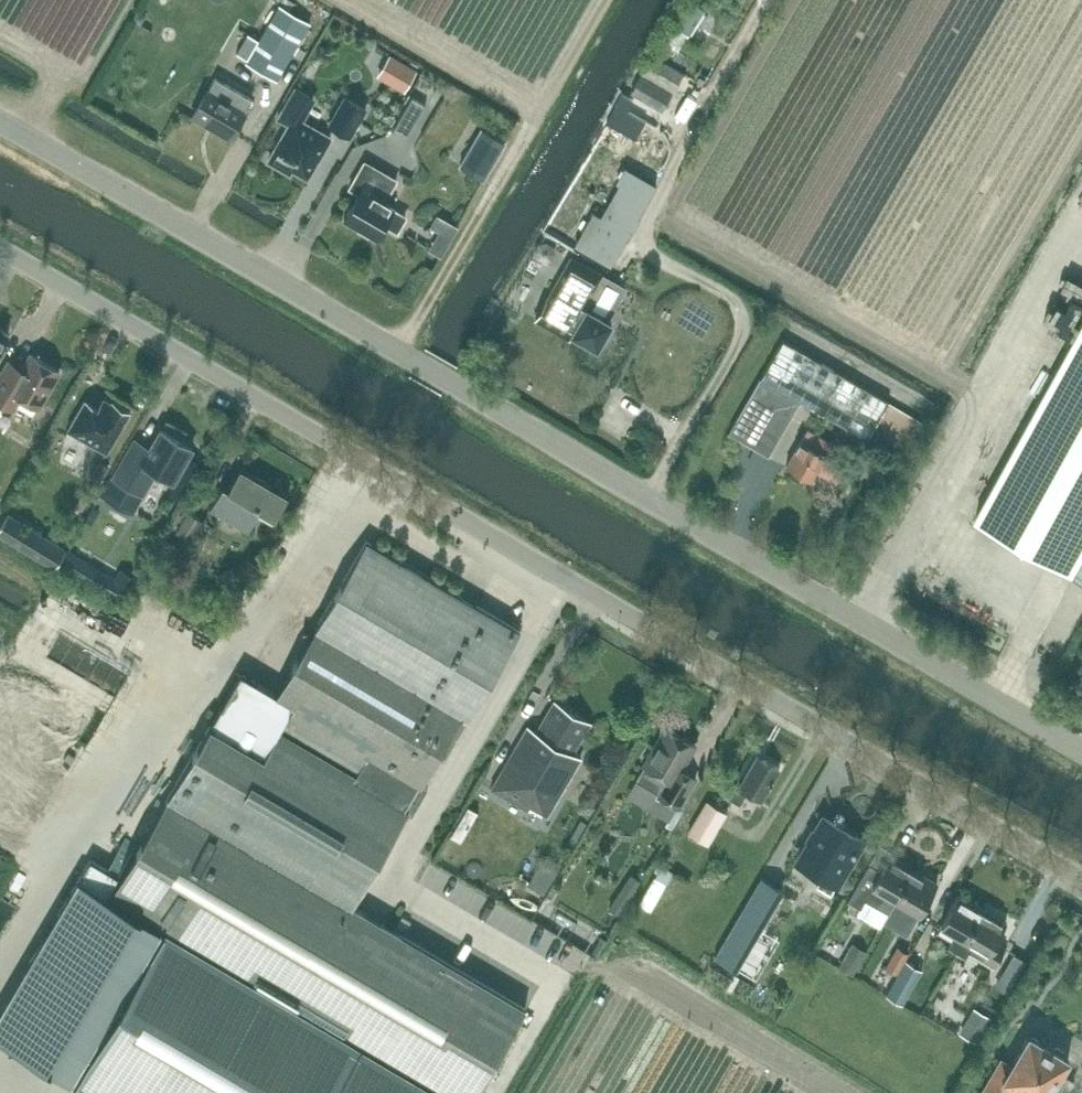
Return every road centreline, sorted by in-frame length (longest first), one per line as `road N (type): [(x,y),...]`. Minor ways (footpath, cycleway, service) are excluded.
road 1 (unclassified): [(1081,879),(0,249)]
road 2 (unclassified): [(1081,749),(0,120)]

